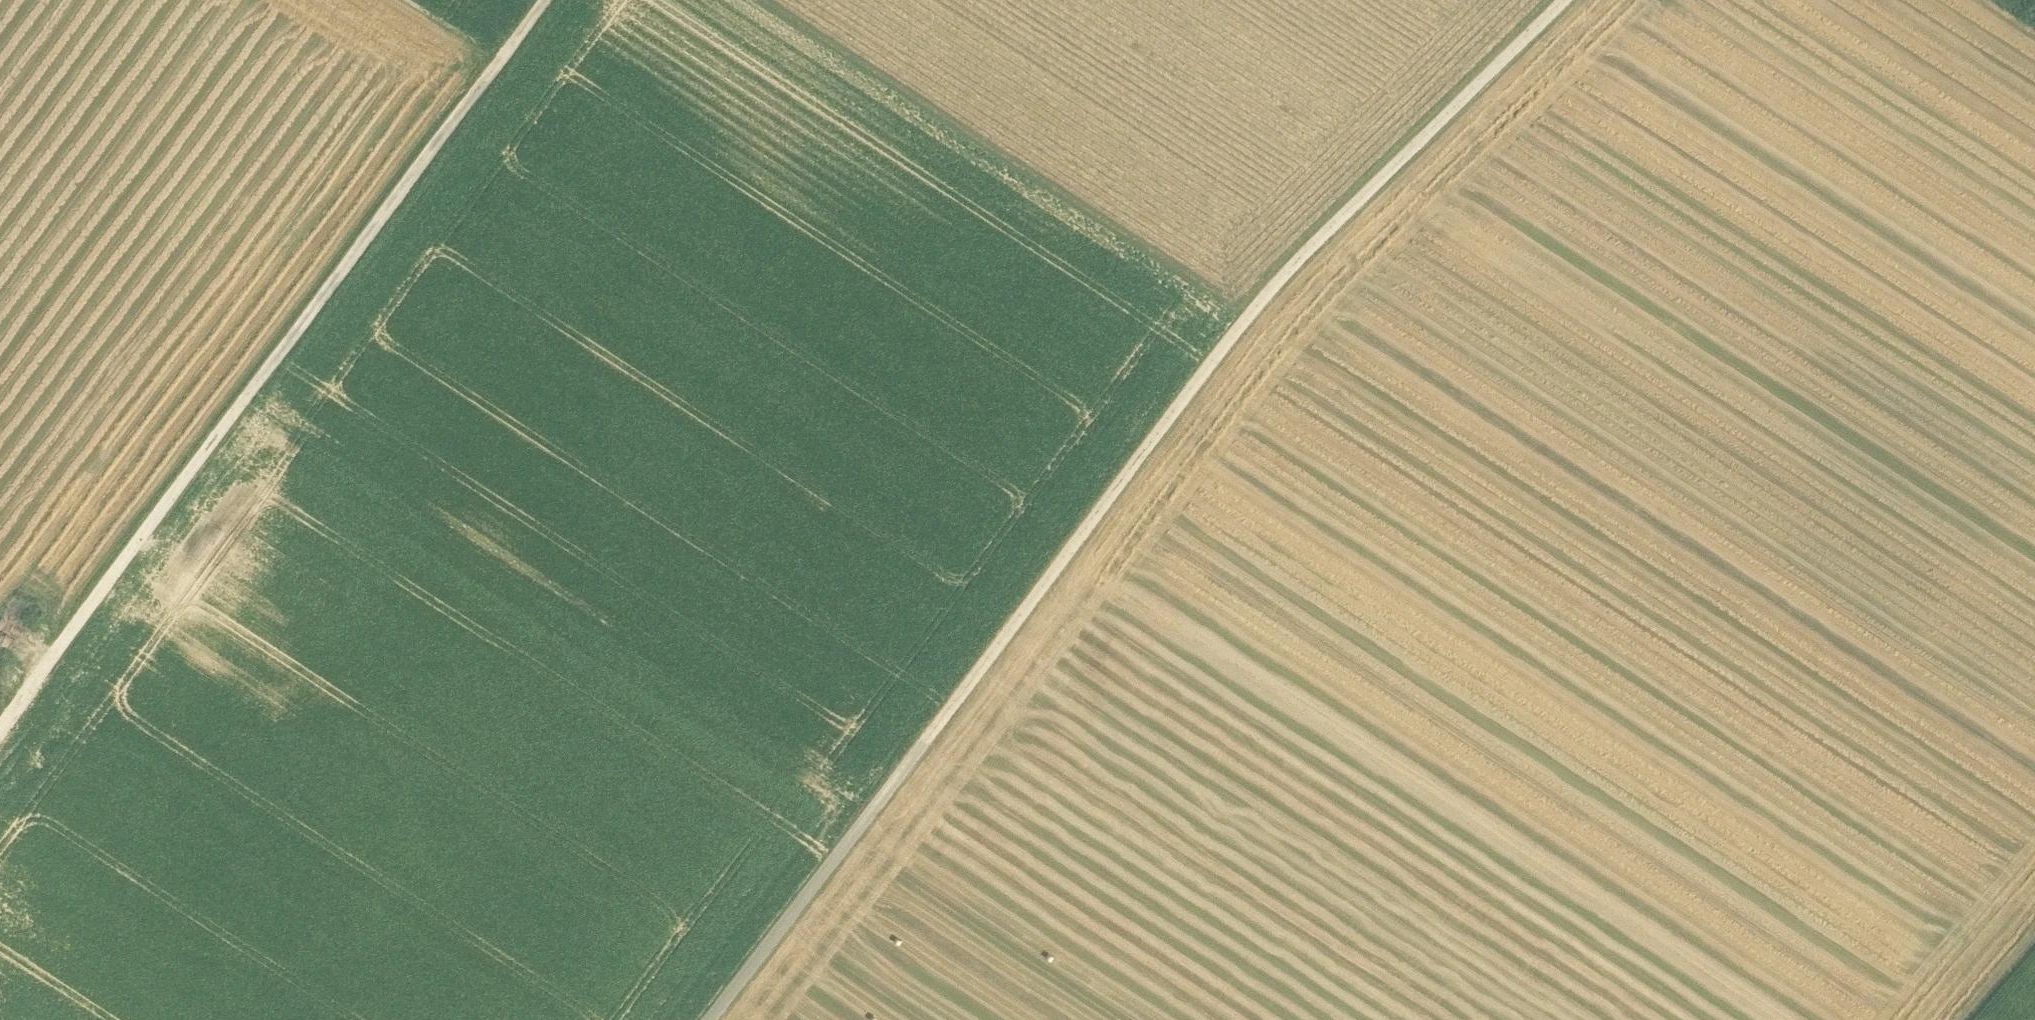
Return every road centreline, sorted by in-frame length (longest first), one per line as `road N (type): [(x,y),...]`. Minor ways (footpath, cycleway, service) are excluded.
road 1 (track): [(708,1019),(1262,300),(1567,0)]
road 2 (track): [(549,0),(0,727)]

